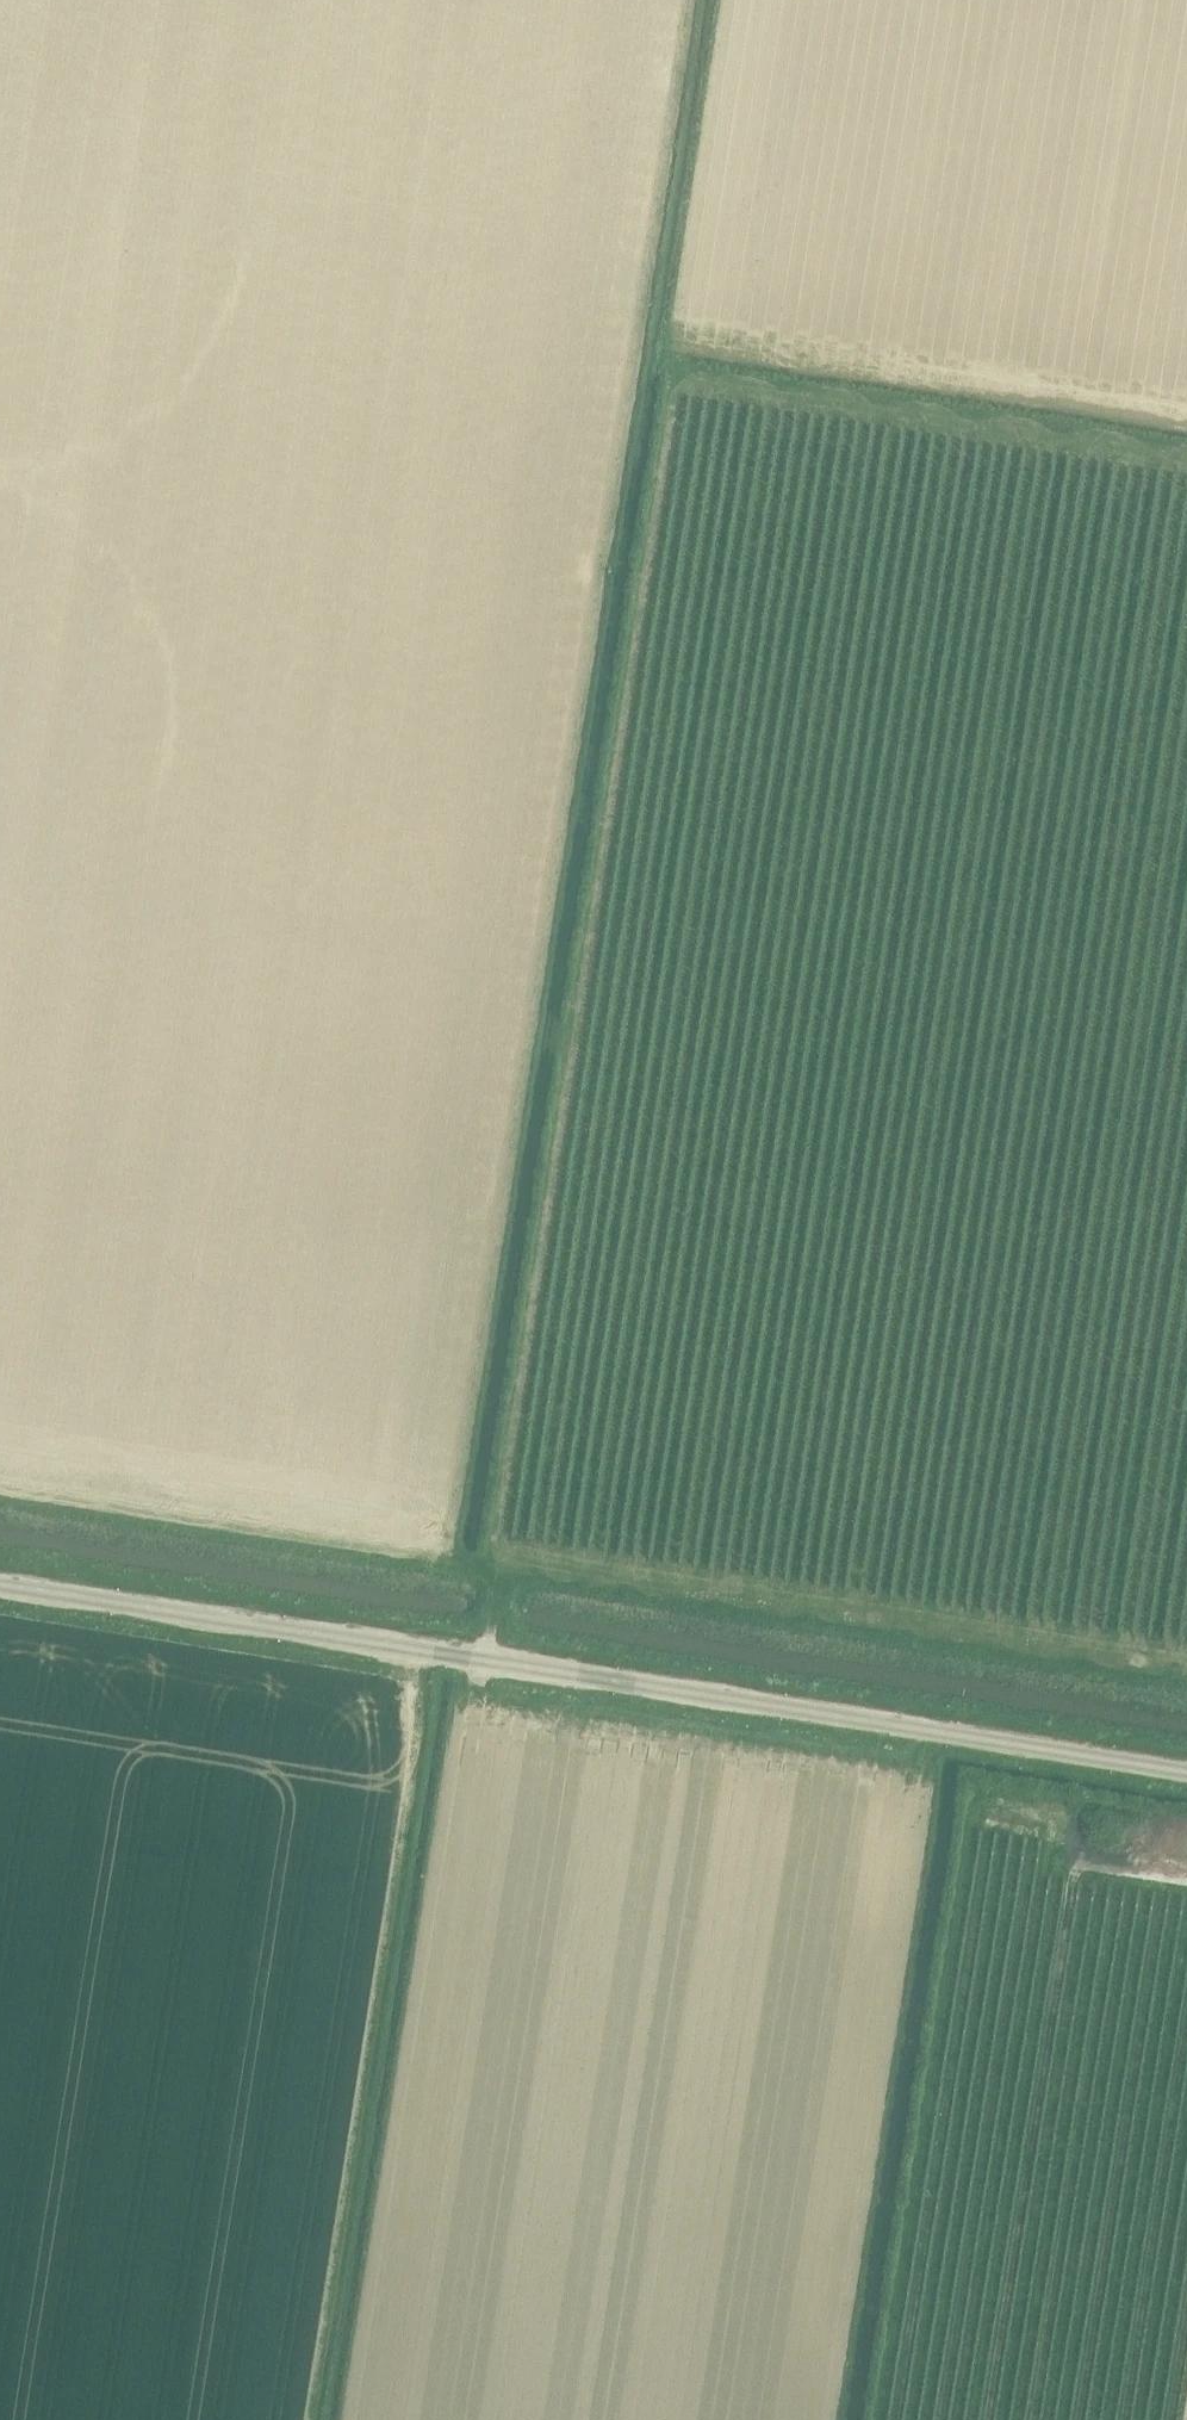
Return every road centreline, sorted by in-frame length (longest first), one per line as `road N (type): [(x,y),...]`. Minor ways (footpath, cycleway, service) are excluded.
road 1 (tertiary): [(1186,1772),(0,1582)]

